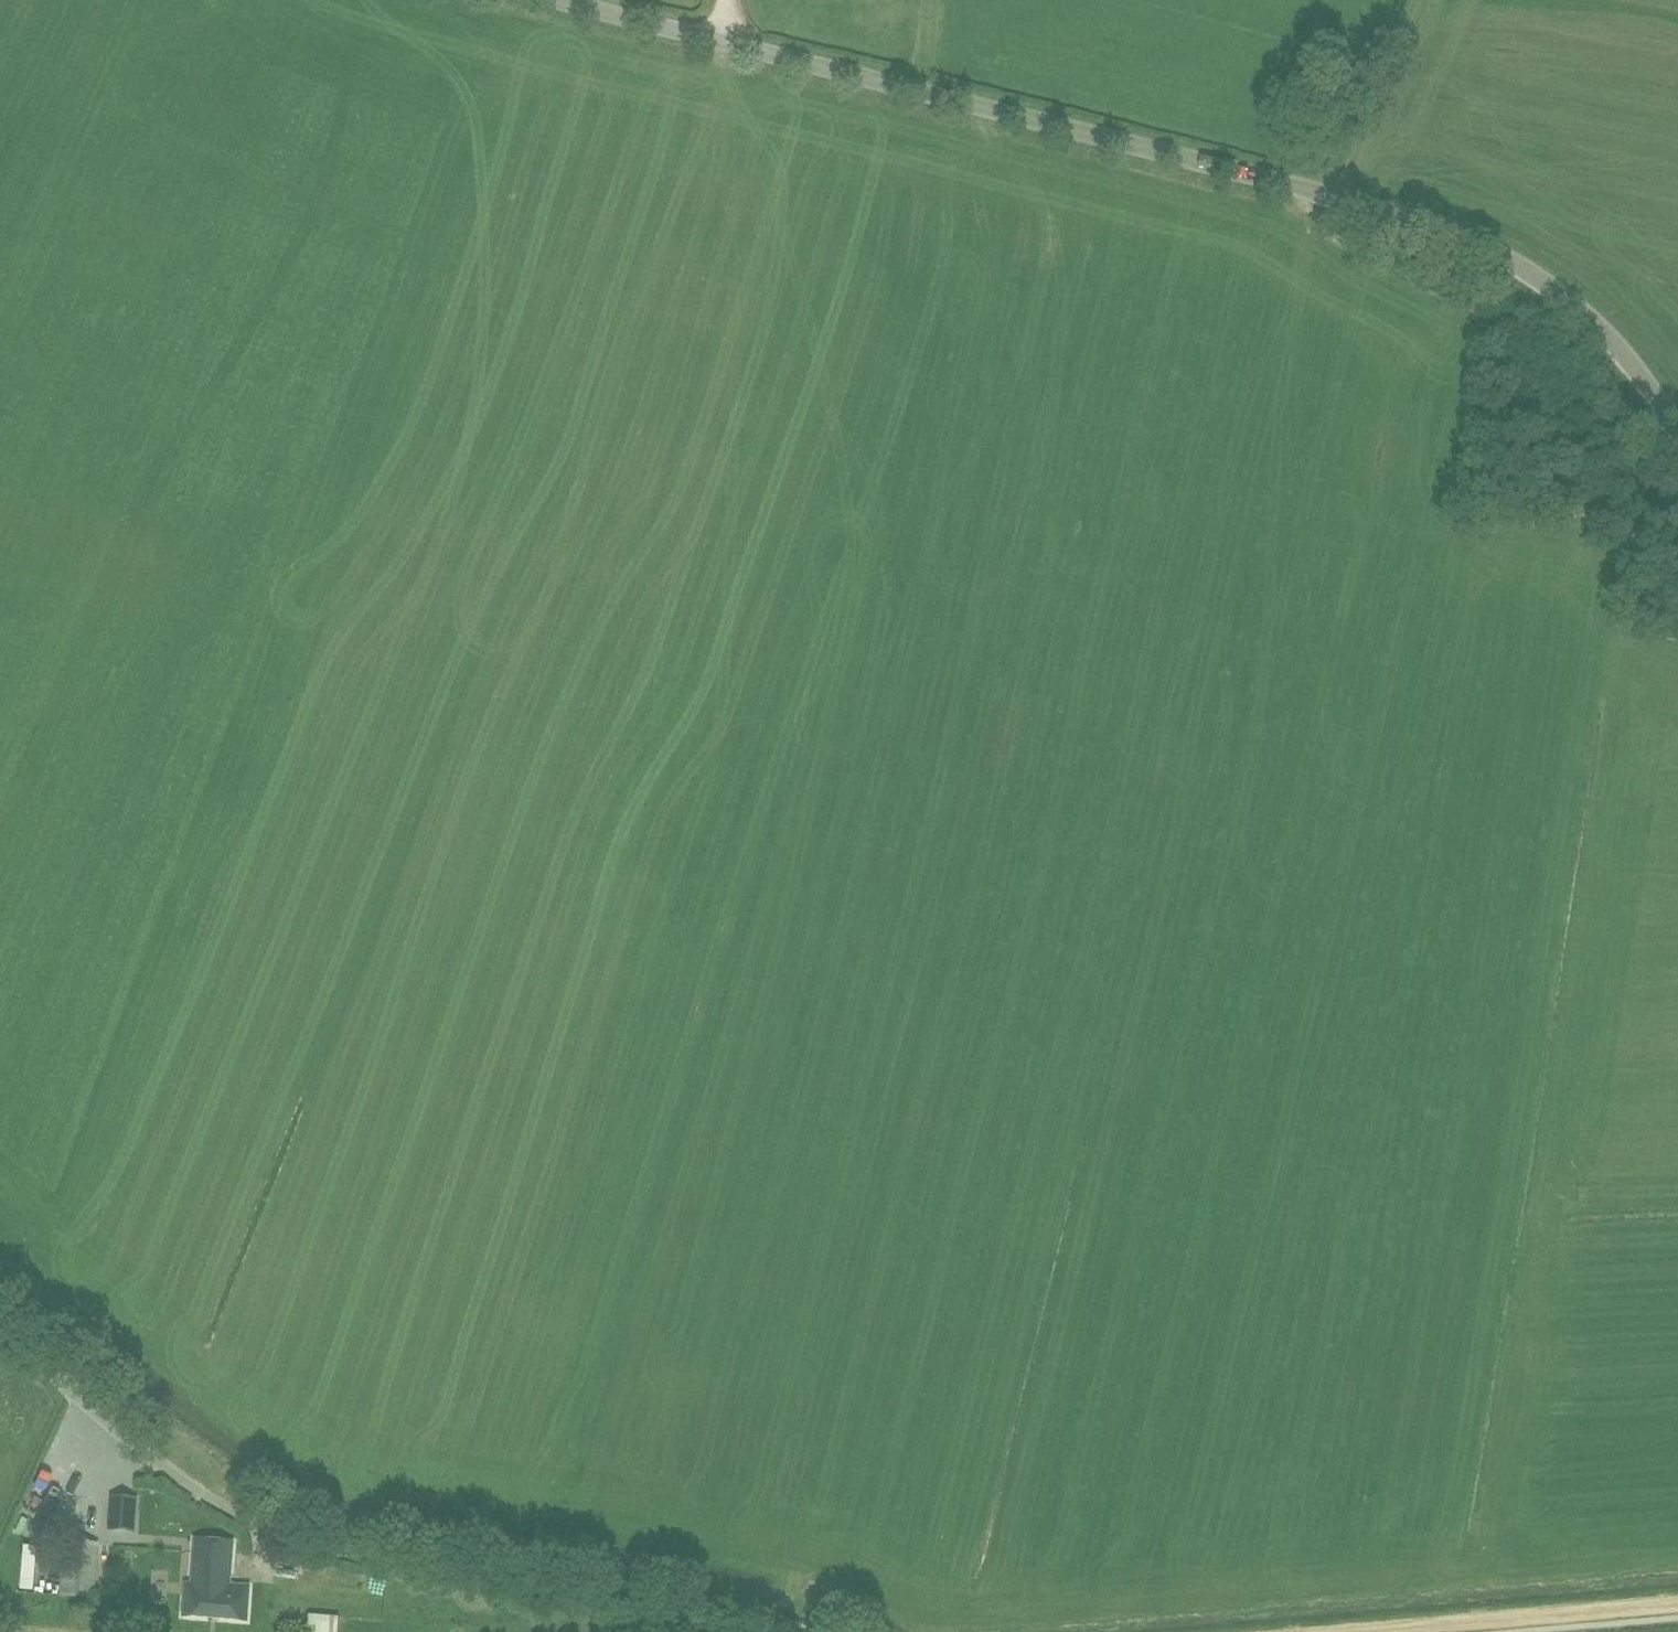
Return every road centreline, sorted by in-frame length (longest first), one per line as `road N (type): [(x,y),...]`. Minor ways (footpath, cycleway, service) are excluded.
road 1 (unclassified): [(1677,426),(1580,308),(1515,262),(1451,232),(564,0)]
road 2 (unclassified): [(805,1631),(758,1615),(365,1561),(307,1546),(206,1498),(0,1332)]
road 3 (track): [(1677,1605),(1378,1631)]

